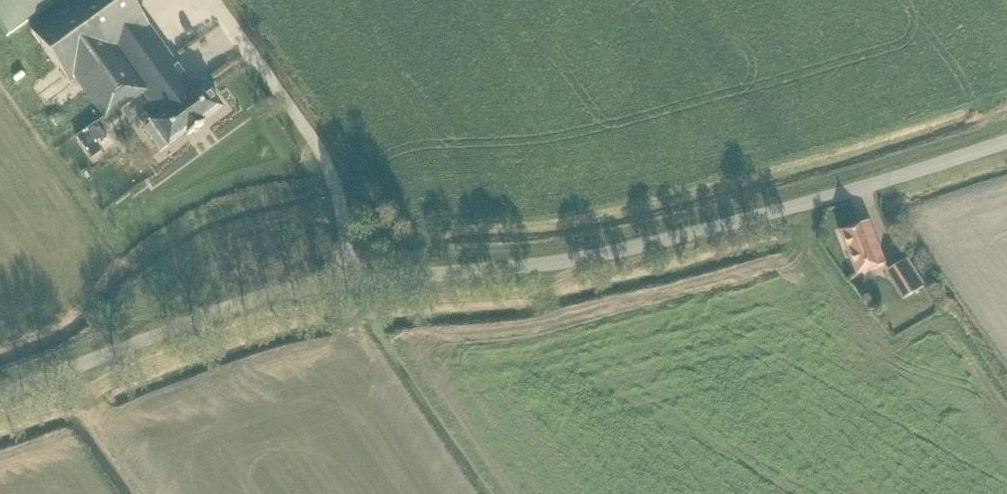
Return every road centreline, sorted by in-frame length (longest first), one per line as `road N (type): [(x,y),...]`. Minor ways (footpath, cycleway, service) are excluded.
road 1 (unclassified): [(0,391),(253,299),(346,278),(441,275),(651,242),(1006,146)]

